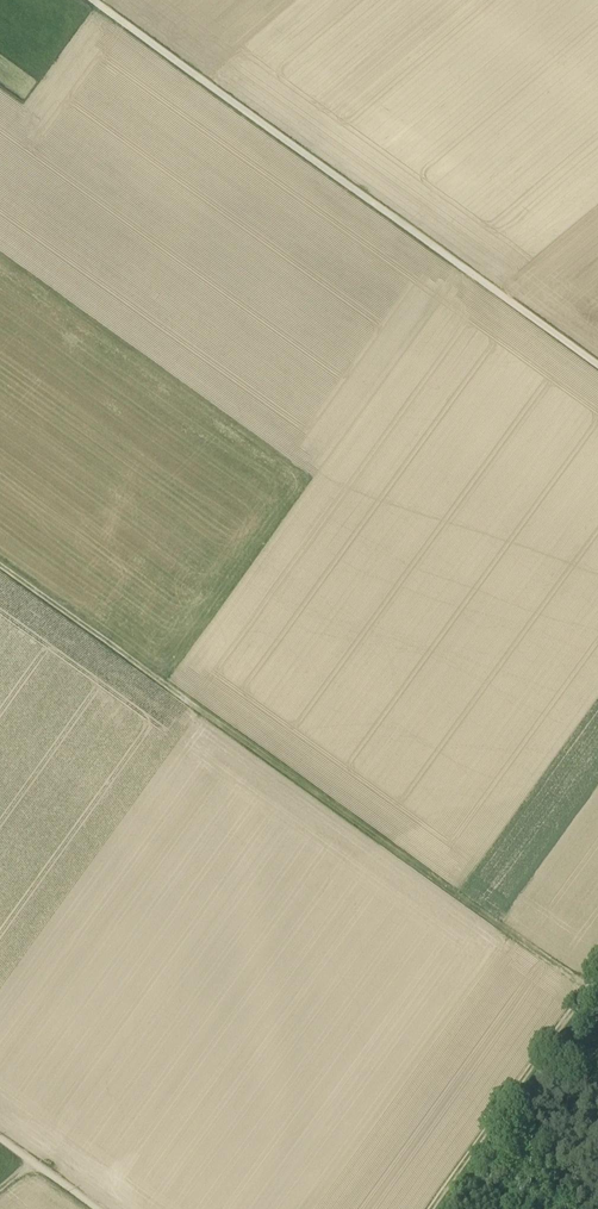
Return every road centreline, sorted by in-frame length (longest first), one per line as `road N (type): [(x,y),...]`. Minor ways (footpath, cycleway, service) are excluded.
road 1 (track): [(0,563),(597,996)]
road 2 (track): [(93,0),(597,365)]
road 3 (track): [(444,1208),(597,998)]

